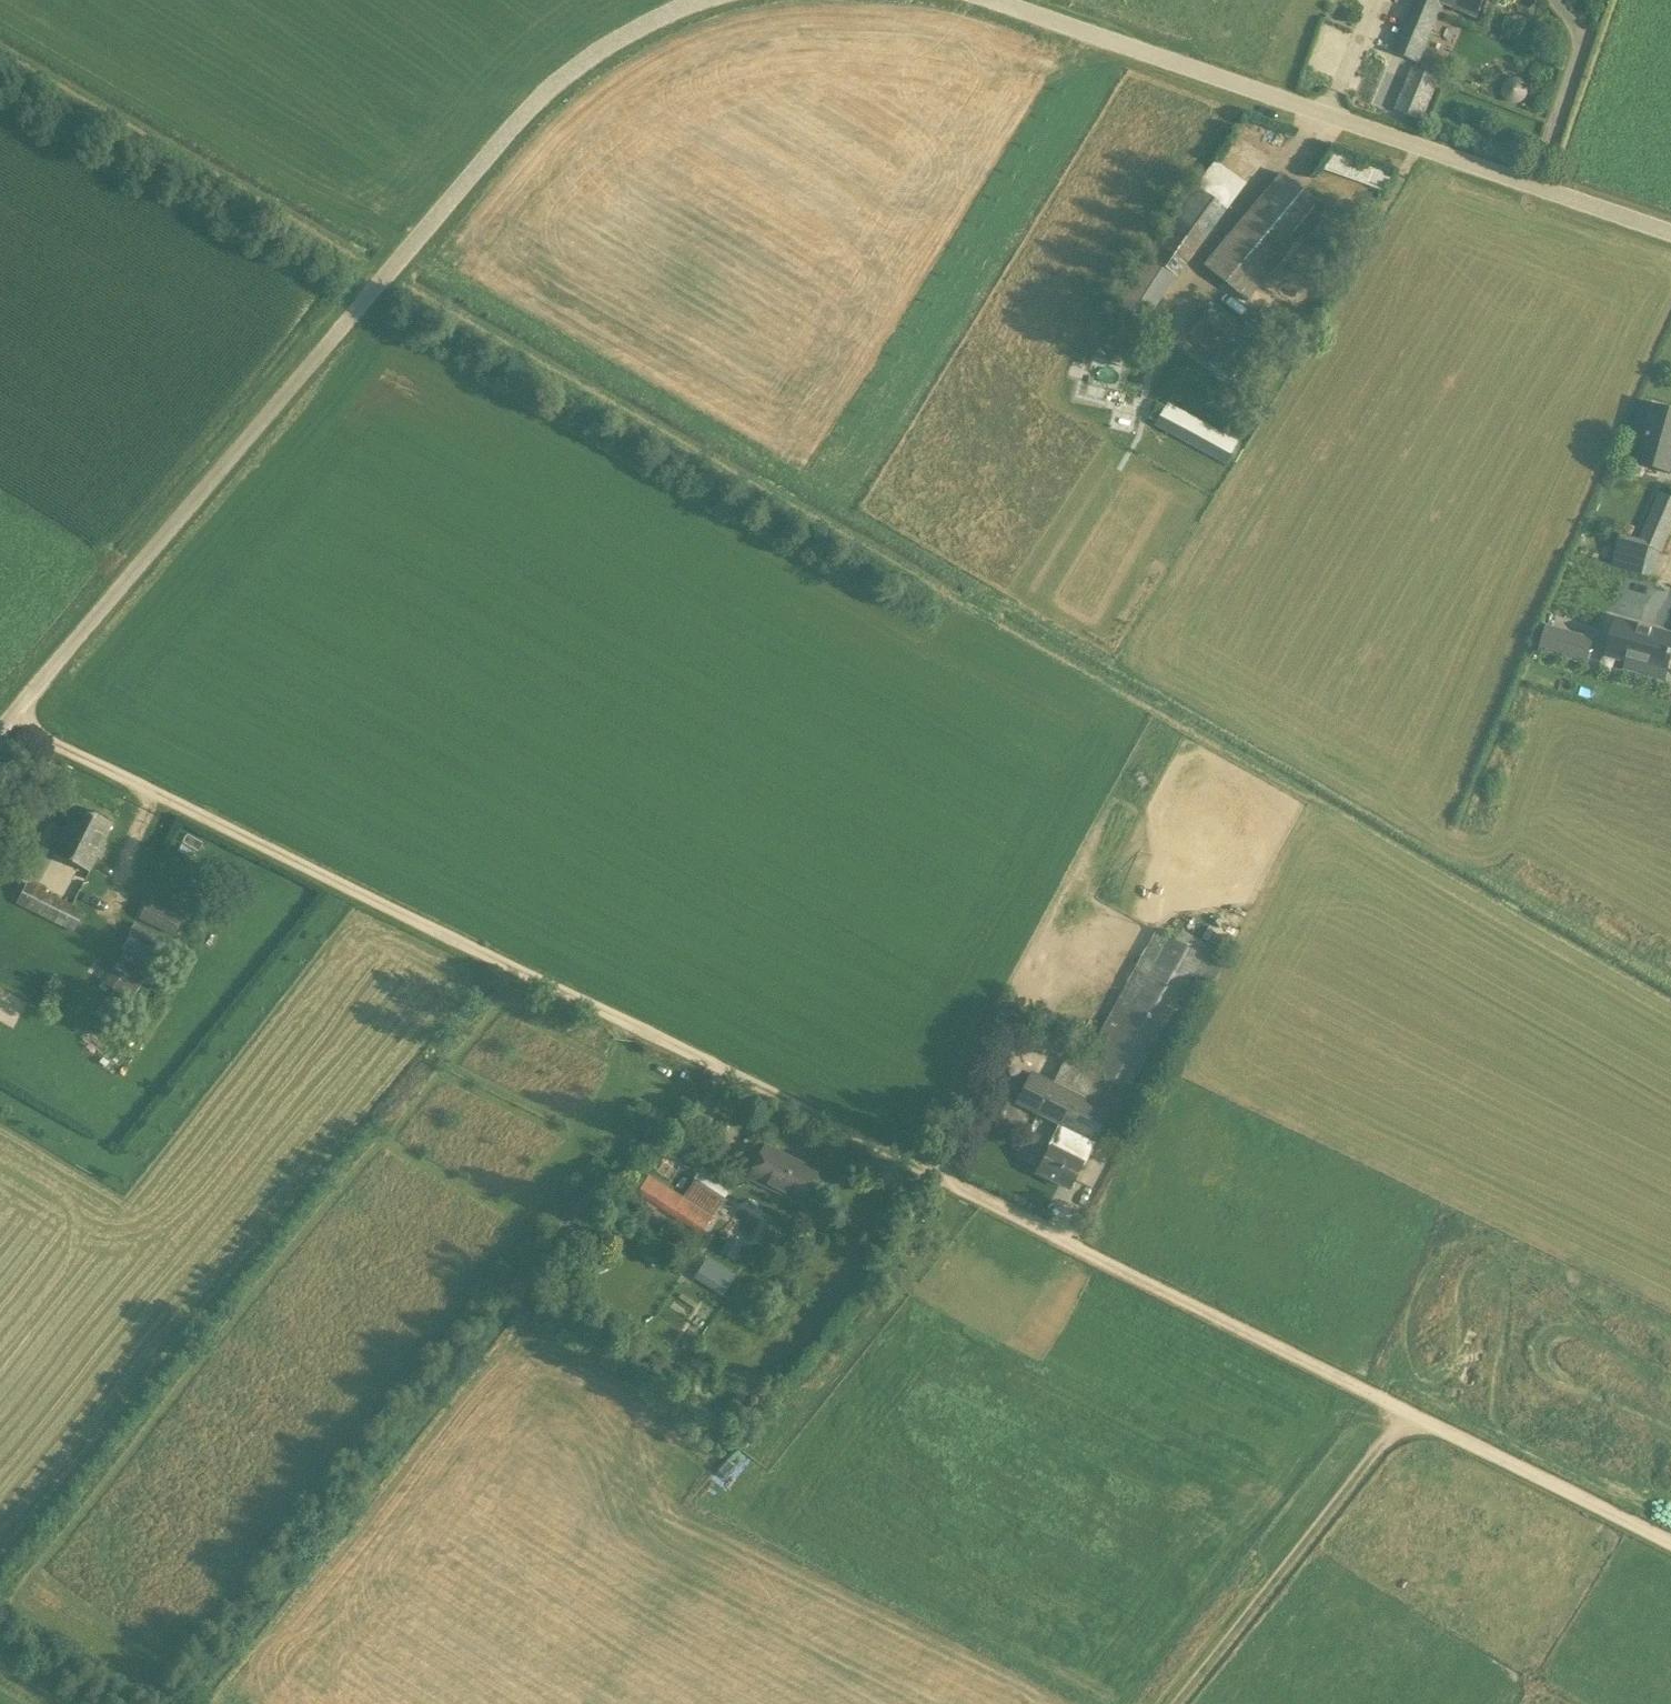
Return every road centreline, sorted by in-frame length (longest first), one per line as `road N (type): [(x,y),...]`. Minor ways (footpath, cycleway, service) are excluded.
road 1 (track): [(1670,1542),(11,717)]
road 2 (unclassified): [(1670,232),(993,0)]
road 3 (unclassified): [(0,730),(395,265)]
road 4 (unclassified): [(698,0),(628,33),(557,82),(395,265)]
road 5 (track): [(1174,1703),(1407,1414)]

